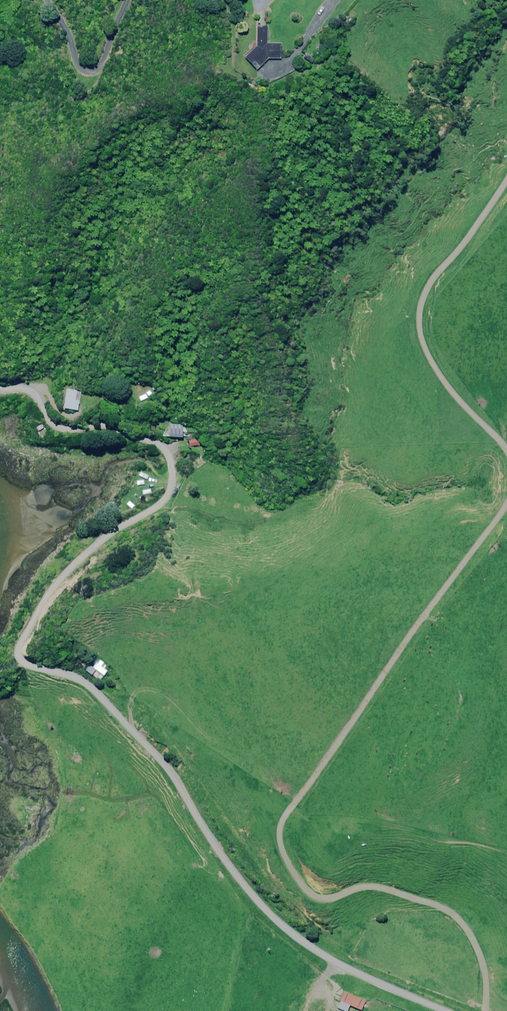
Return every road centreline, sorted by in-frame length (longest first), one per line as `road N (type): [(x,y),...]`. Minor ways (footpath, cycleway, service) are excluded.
road 1 (unclassified): [(0,390),(32,393),(60,428),(106,426),(157,442),(173,479),(162,503),(102,540),(53,588),(20,658),(102,696),(175,776),(235,873),(283,925),(335,962),(444,1010)]
road 2 (track): [(506,494),(279,819),(297,886),(329,895),(373,887),(448,908),(471,937),(483,974),(482,1010)]
road 3 (track): [(506,170),(432,276),(415,313),(451,389),(506,454)]

